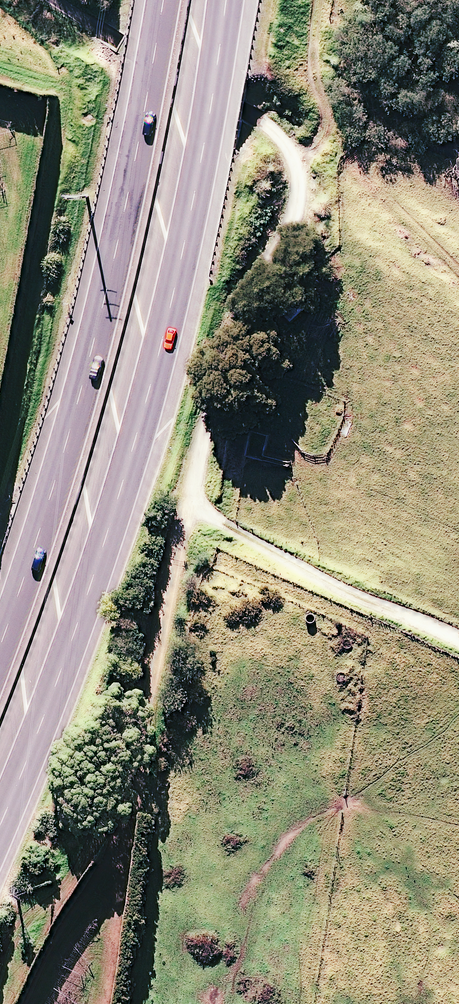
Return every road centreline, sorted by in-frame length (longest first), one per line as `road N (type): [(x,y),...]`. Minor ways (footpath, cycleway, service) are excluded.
road 1 (track): [(458,640),(218,518),(202,497),(245,315),(292,239),(305,177),(296,154),(266,124),(52,0)]
road 2 (trunk): [(229,0),(166,339),(118,513),(0,836)]
road 3 (trunk): [(0,640),(78,398),(164,0)]
road 4 (track): [(325,0),(320,76),(333,132),(302,169)]

